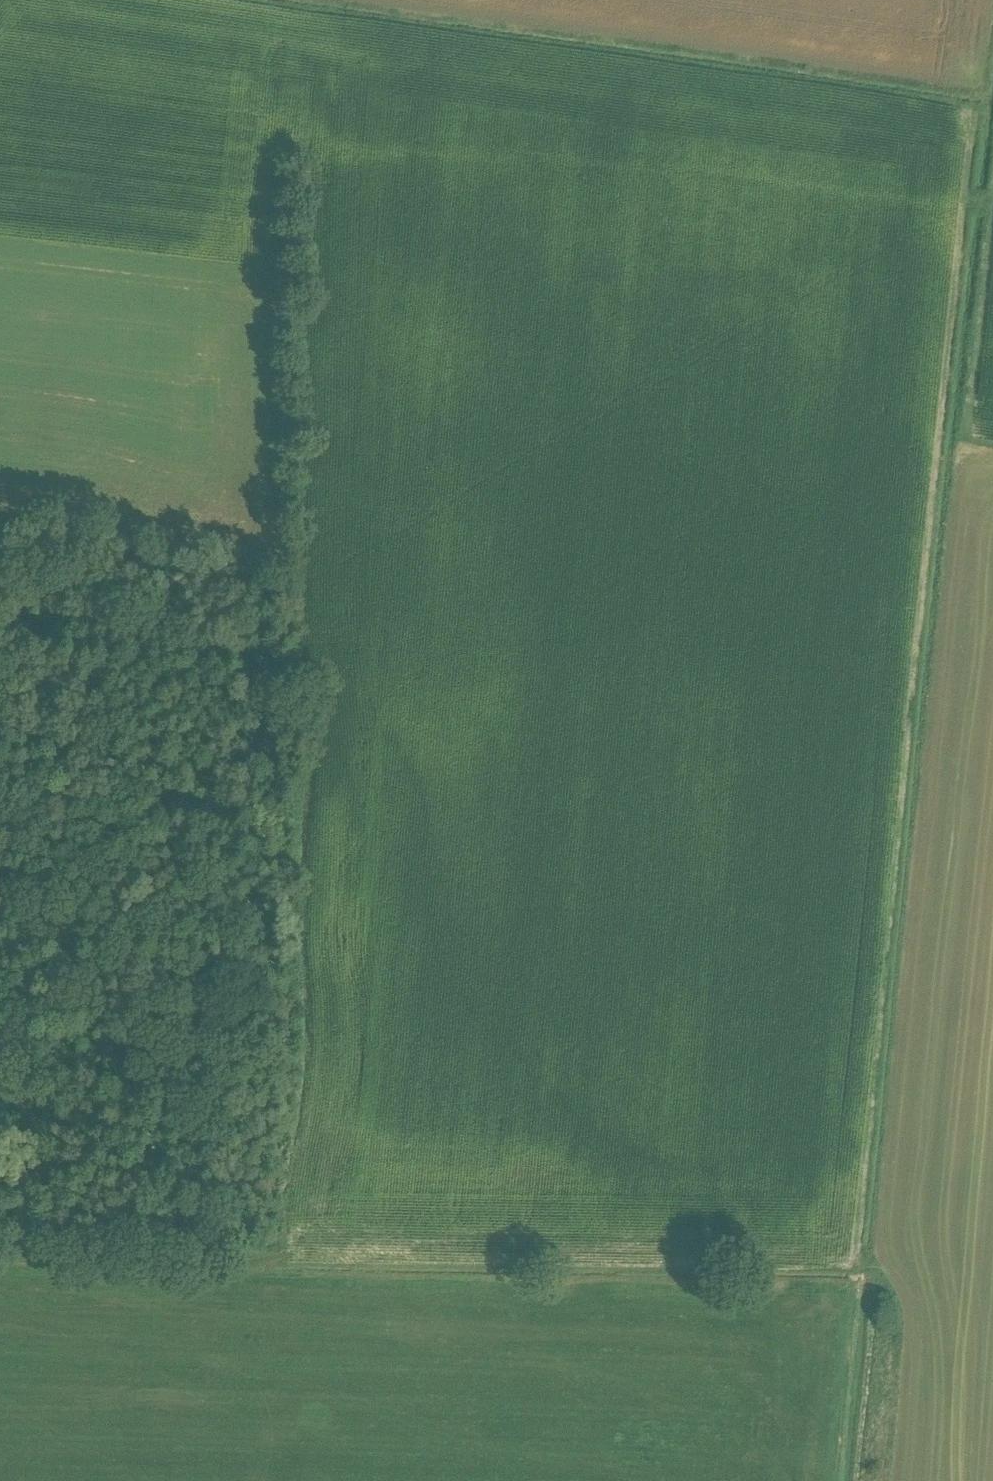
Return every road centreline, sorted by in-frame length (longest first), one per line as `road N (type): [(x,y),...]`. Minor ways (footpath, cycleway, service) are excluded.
road 1 (track): [(854,1271),(284,1259),(291,1210)]
road 2 (track): [(284,1259),(0,1259)]

